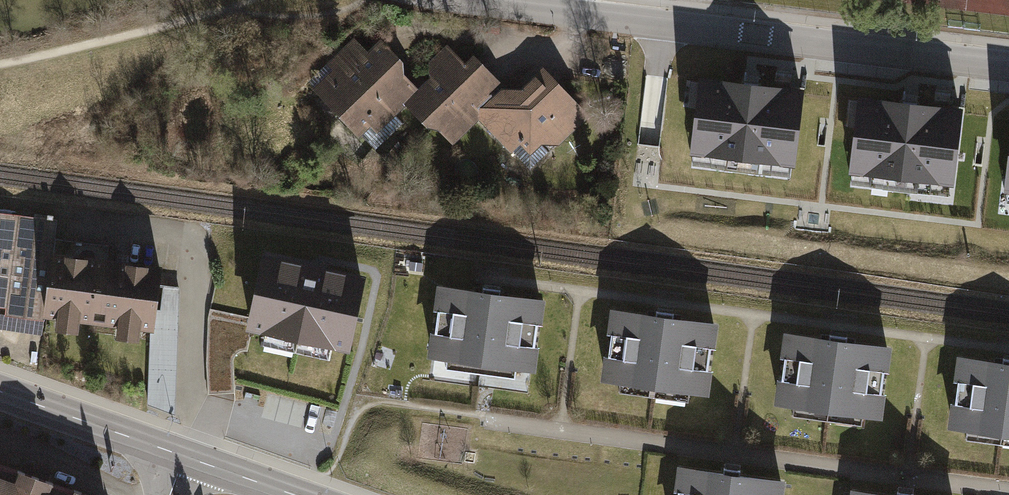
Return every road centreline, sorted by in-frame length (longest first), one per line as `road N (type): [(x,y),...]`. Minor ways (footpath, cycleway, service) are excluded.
road 1 (residential): [(474,0),(1008,65)]
road 2 (track): [(251,0),(0,64)]
road 3 (primary): [(183,458),(0,393)]
road 4 (track): [(210,14),(310,20),(367,0)]

